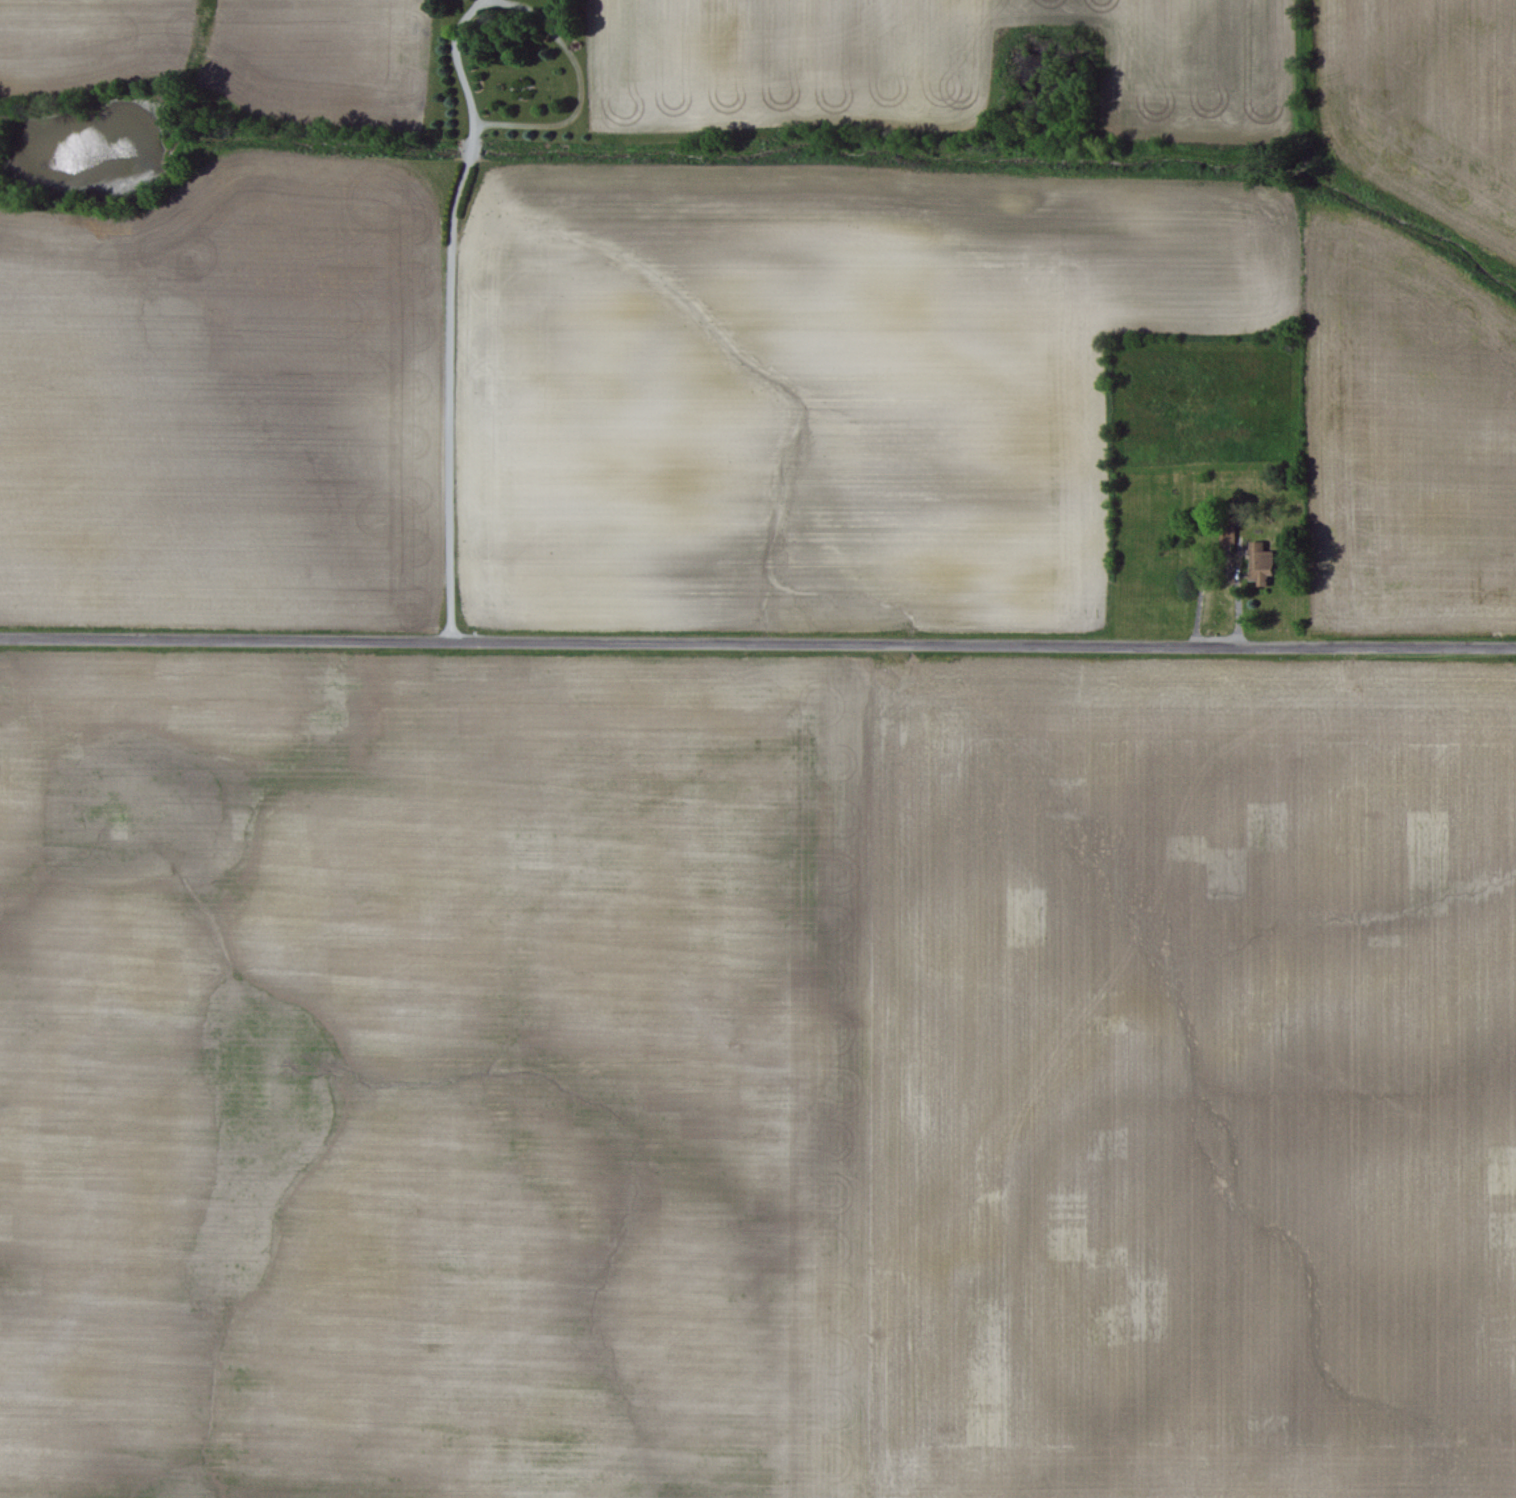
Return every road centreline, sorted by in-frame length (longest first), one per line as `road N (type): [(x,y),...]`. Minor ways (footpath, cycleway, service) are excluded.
road 1 (residential): [(1515,648),(0,635)]

